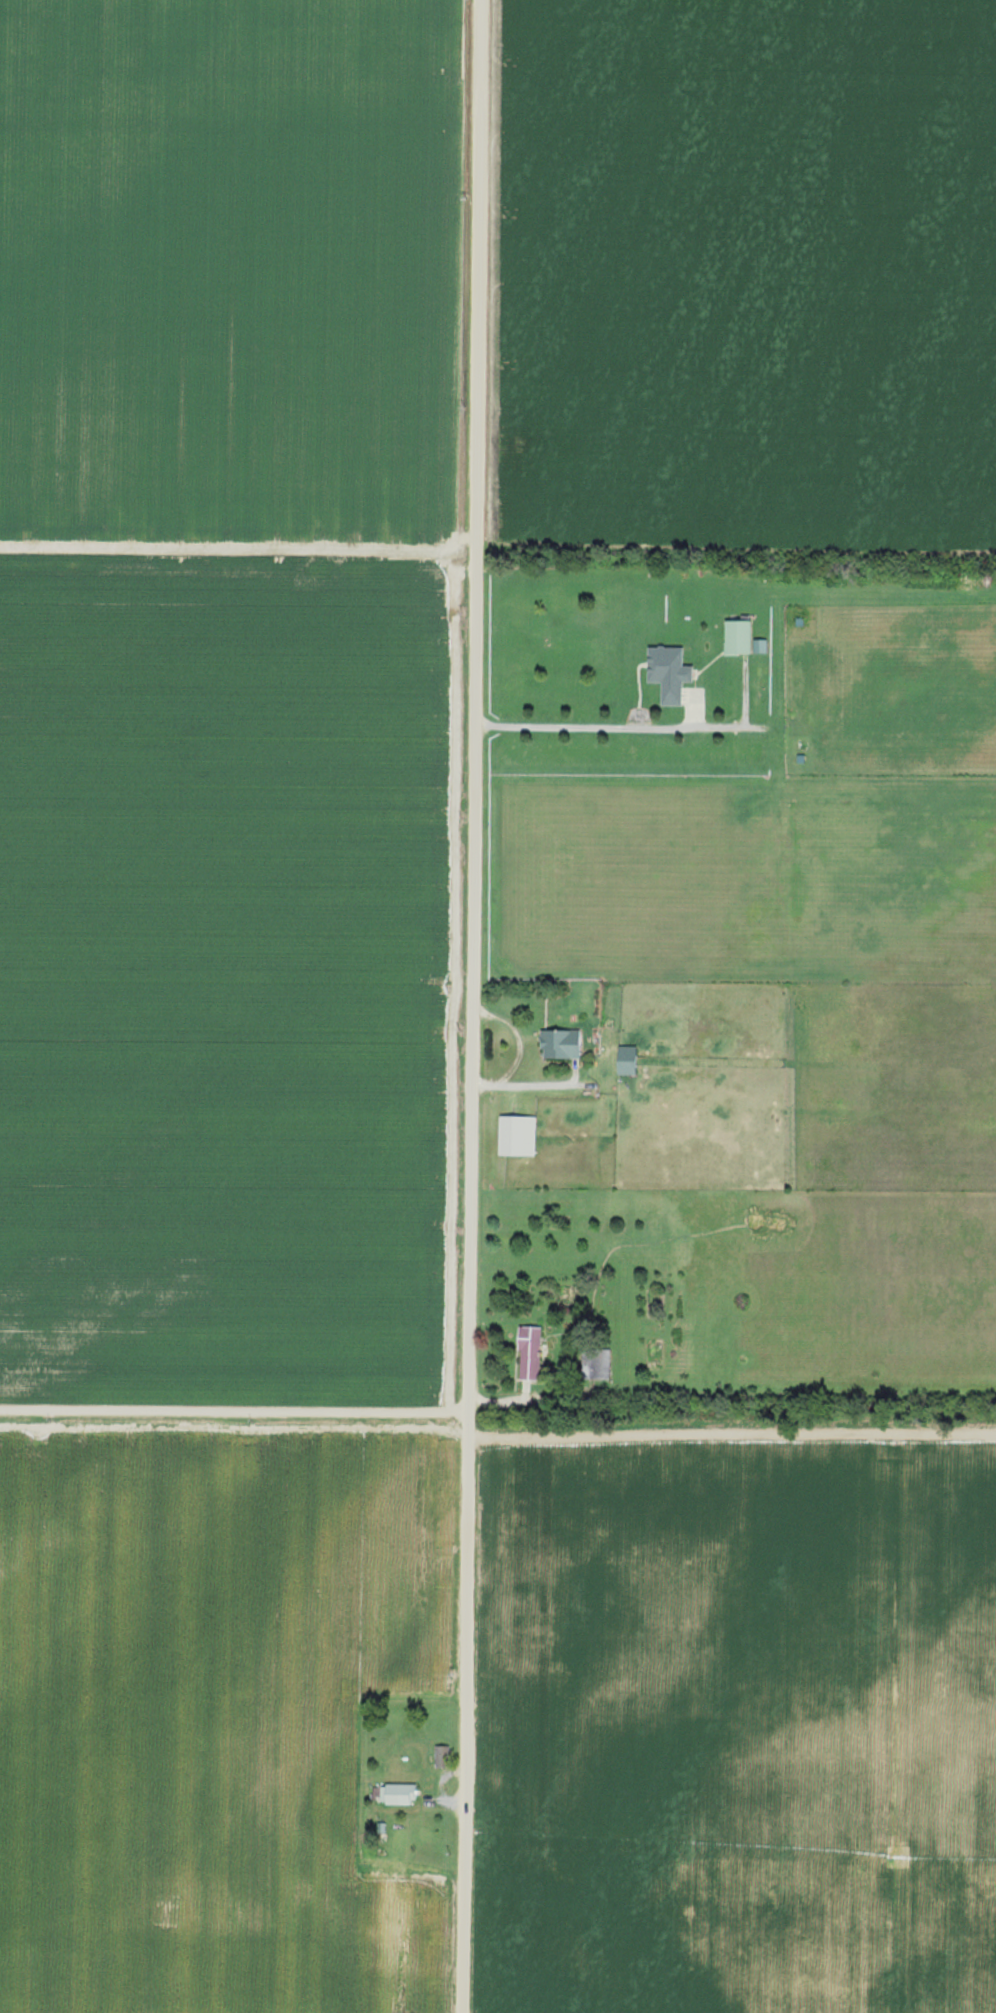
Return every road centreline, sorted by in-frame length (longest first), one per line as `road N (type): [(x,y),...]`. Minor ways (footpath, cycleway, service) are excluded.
road 1 (residential): [(465,2012),(482,0)]
road 2 (residential): [(995,1643),(506,1636),(485,1623),(468,1624)]
road 3 (residential): [(471,1413),(0,1412)]
road 4 (residential): [(479,726),(746,727),(748,660)]

